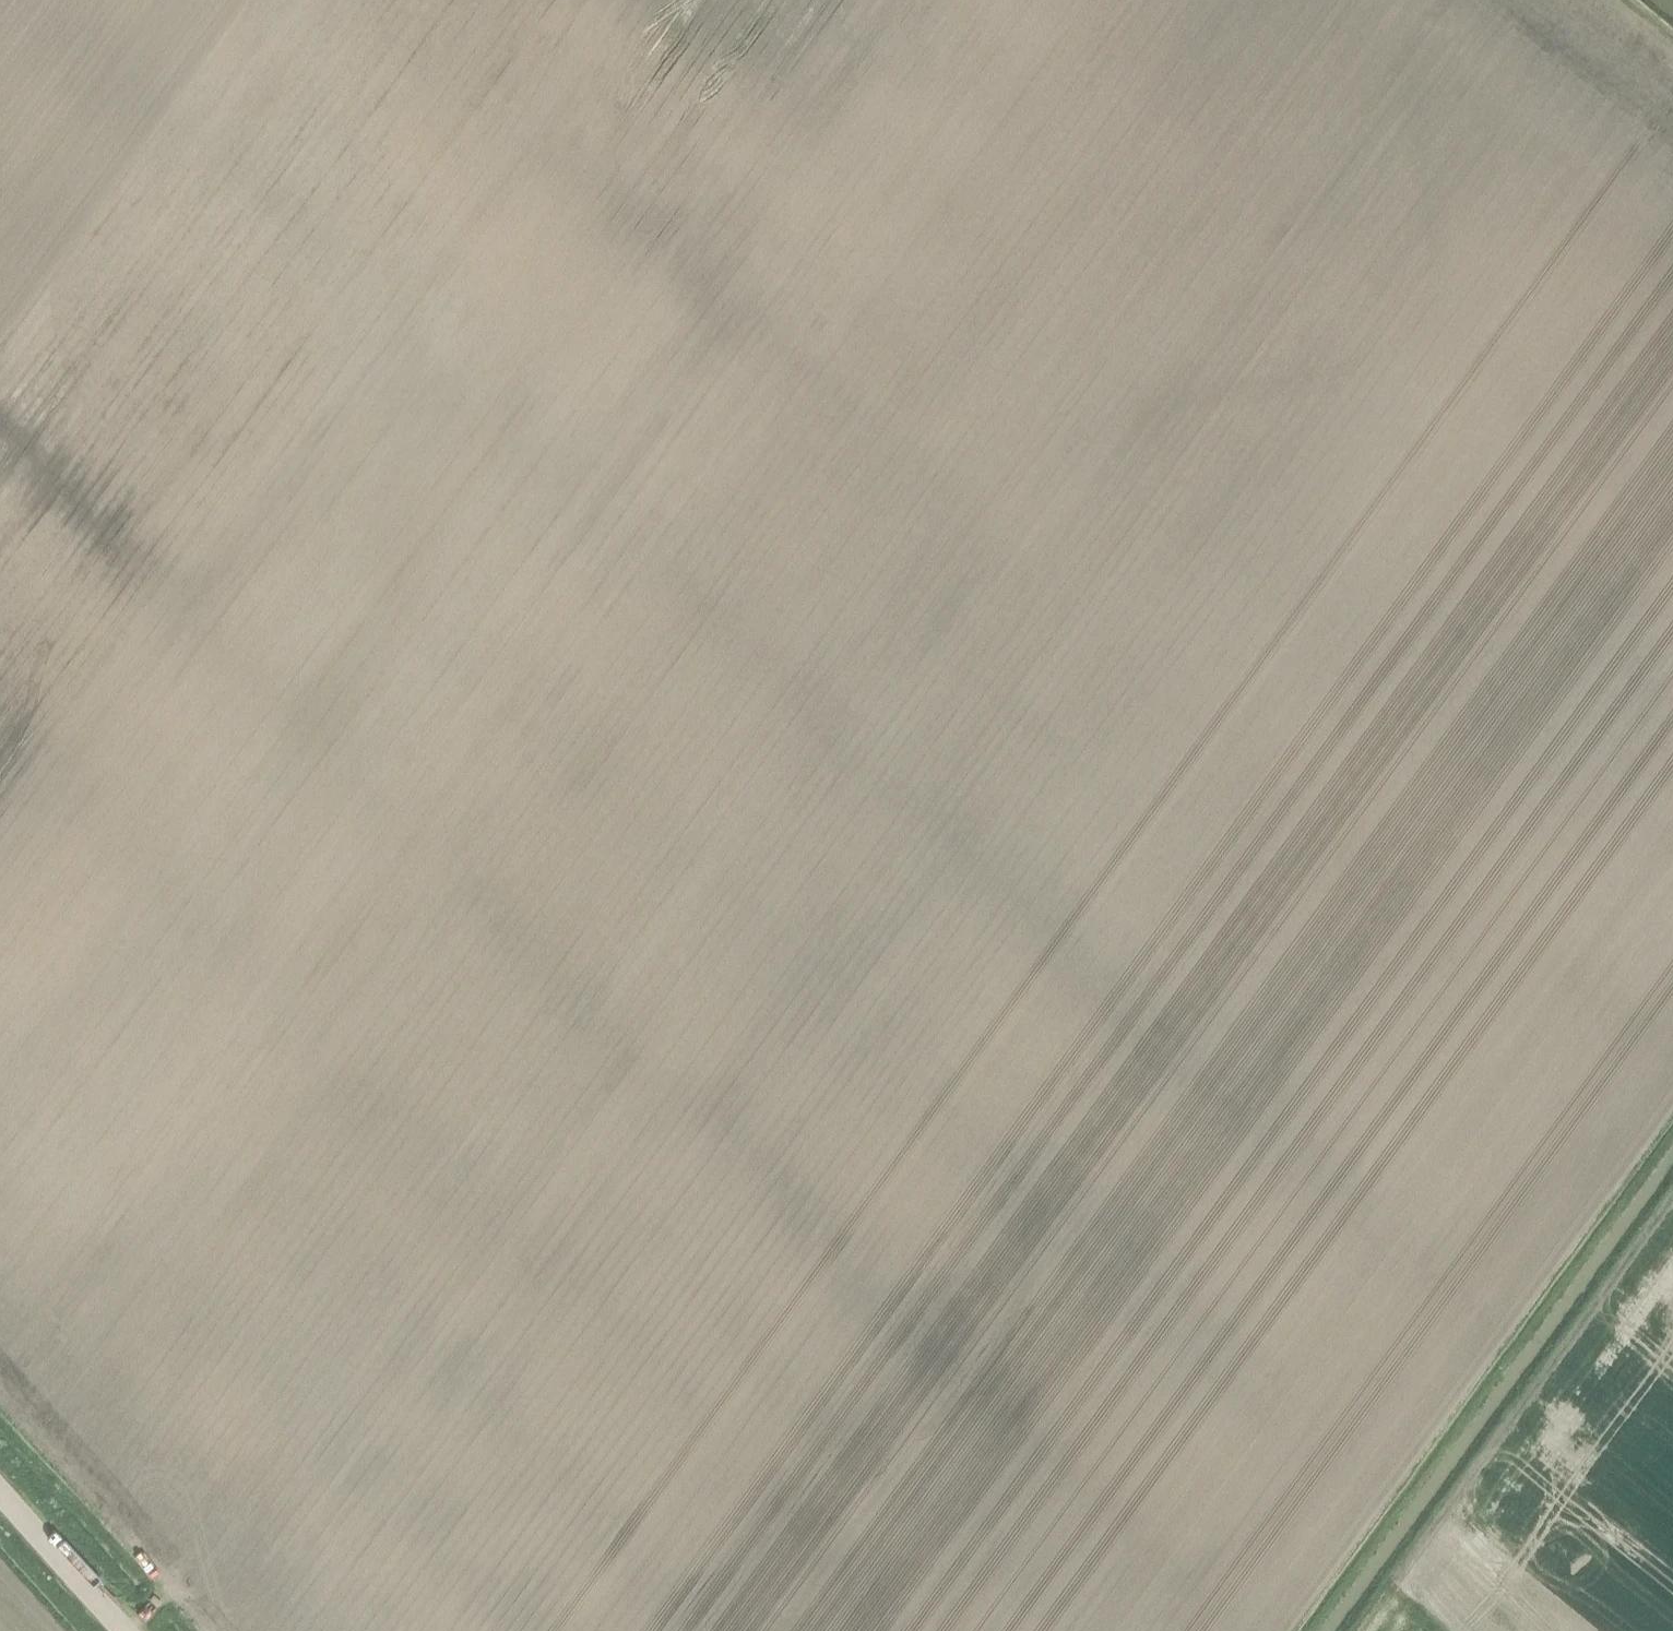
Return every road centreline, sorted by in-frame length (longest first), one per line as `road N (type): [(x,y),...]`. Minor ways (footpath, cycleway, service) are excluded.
road 1 (tertiary): [(111,1630),(0,1507)]

